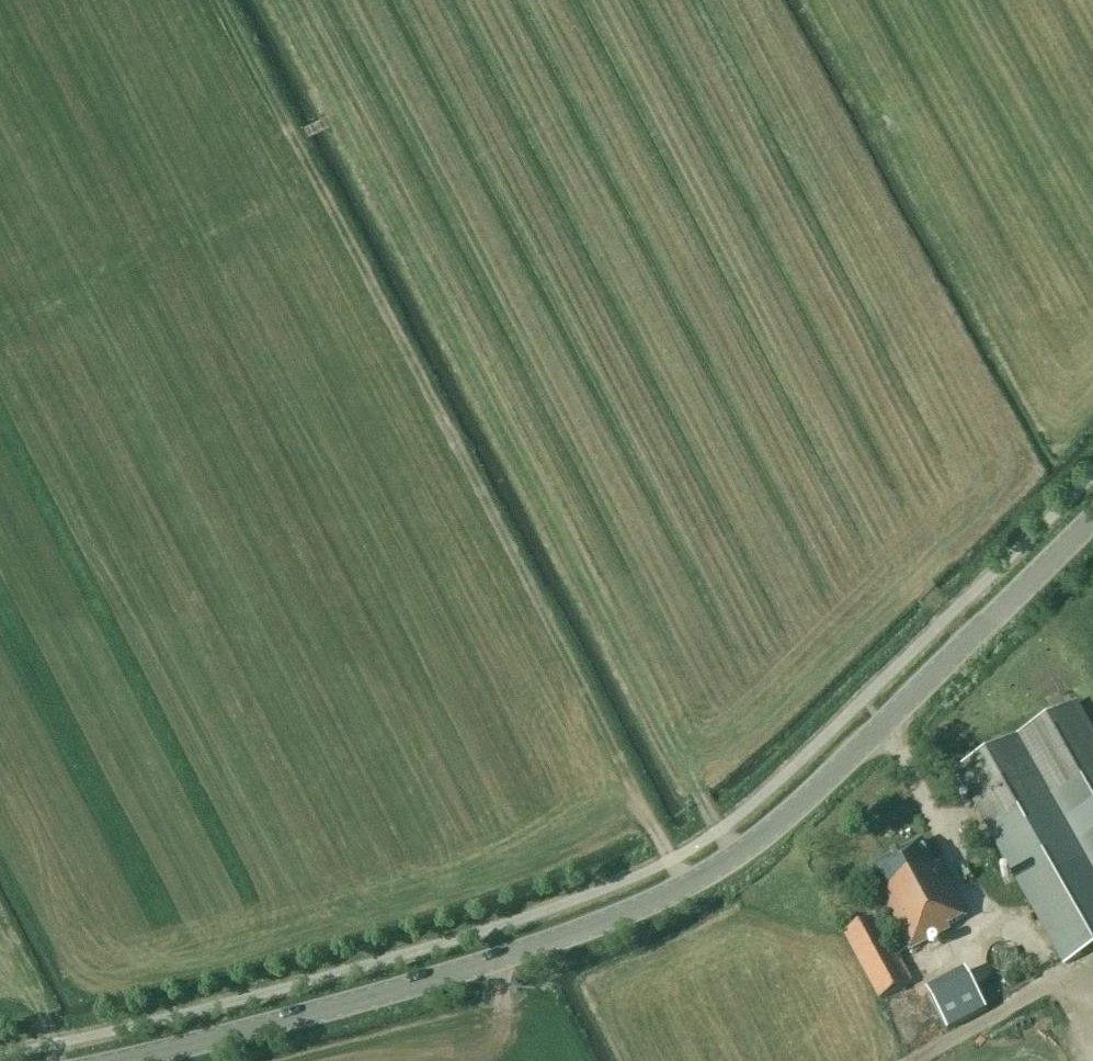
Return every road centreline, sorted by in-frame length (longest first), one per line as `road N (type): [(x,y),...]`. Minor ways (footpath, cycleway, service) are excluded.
road 1 (secondary): [(128,1060),(525,950),(689,884),(777,824),(1092,517)]

